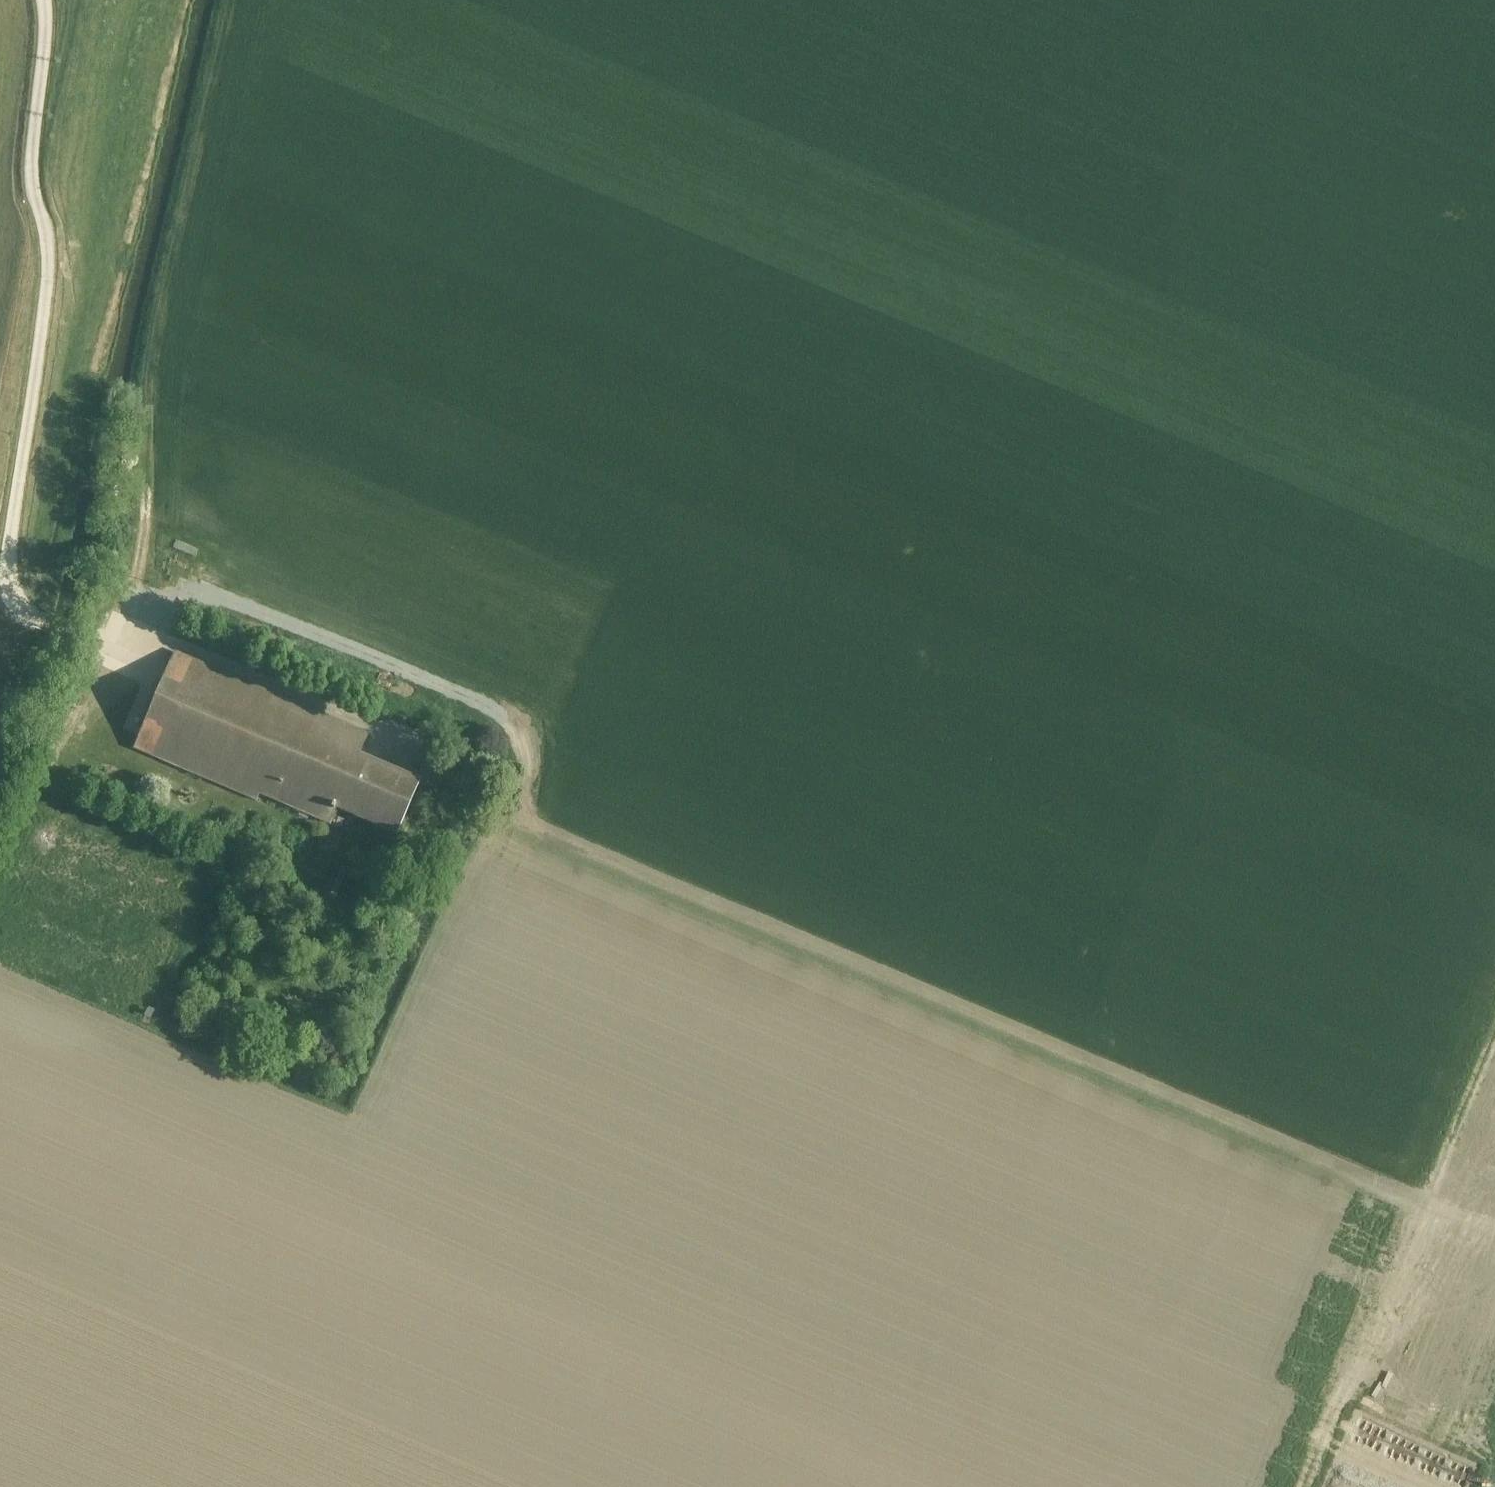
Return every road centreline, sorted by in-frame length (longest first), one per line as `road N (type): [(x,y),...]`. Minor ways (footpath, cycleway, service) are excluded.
road 1 (track): [(159,602),(241,604),(281,615),(472,694),(500,712),(526,802),(541,820),(1494,1223)]
road 2 (track): [(138,604),(133,578),(148,510),(157,348),(233,0)]

